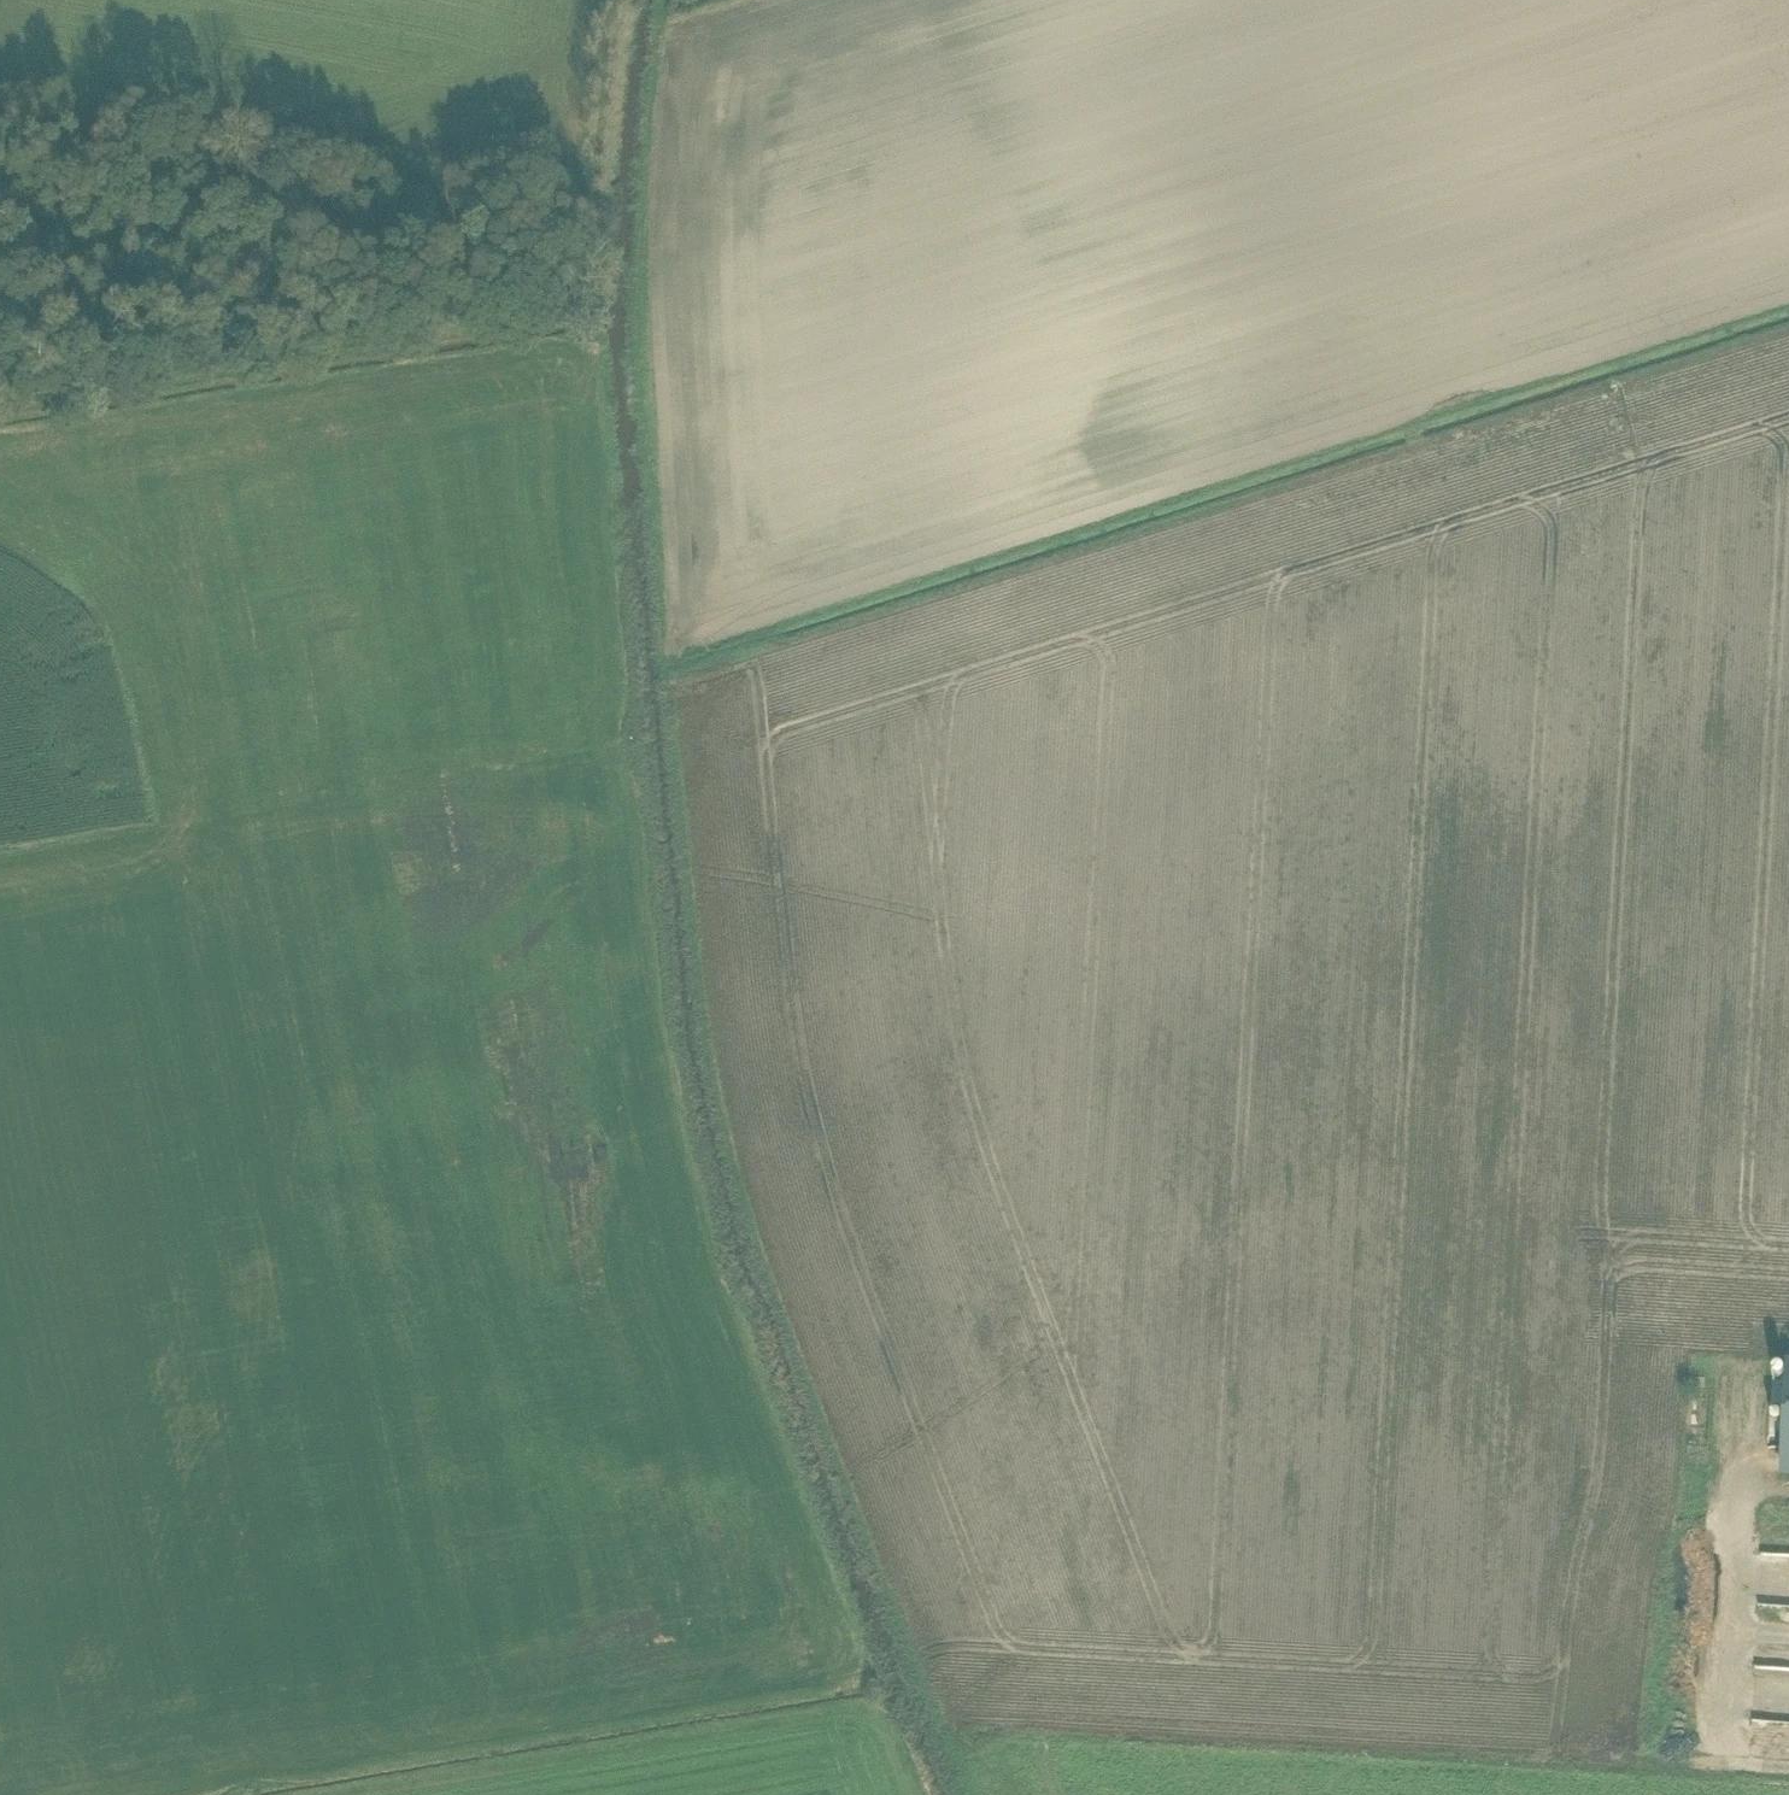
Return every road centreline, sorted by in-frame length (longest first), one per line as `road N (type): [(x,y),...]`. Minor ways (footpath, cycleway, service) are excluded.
road 1 (track): [(1788,1767),(1604,1756)]

